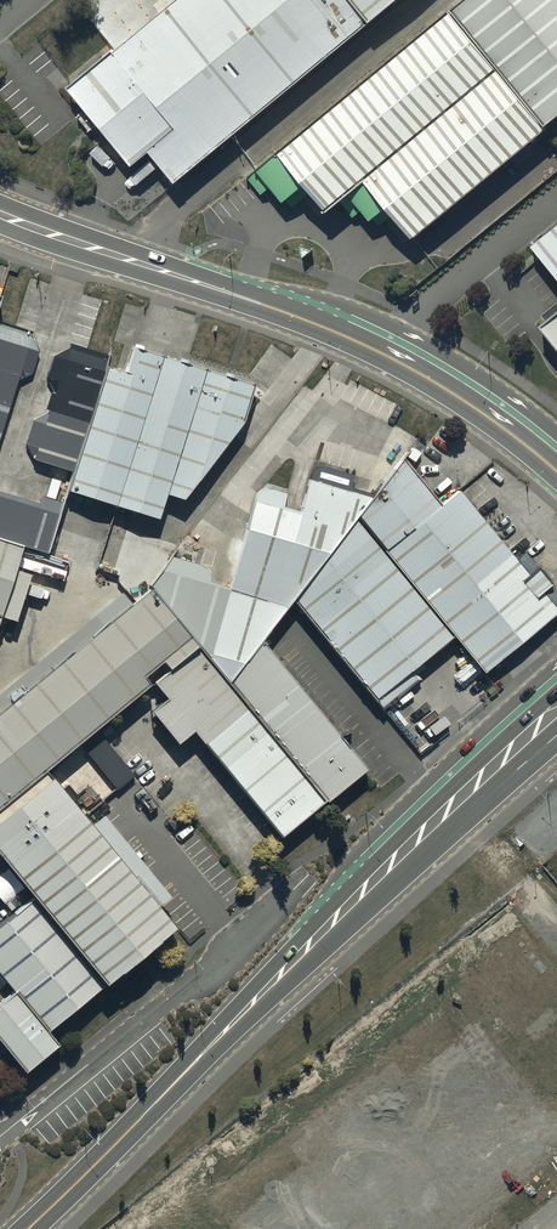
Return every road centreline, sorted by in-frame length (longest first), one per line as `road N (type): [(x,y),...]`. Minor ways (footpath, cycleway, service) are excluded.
road 1 (secondary): [(27,1228),(556,709)]
road 2 (tertiary): [(0,214),(321,324),(441,385),(556,470)]
road 3 (unclassified): [(0,1136),(283,910)]

